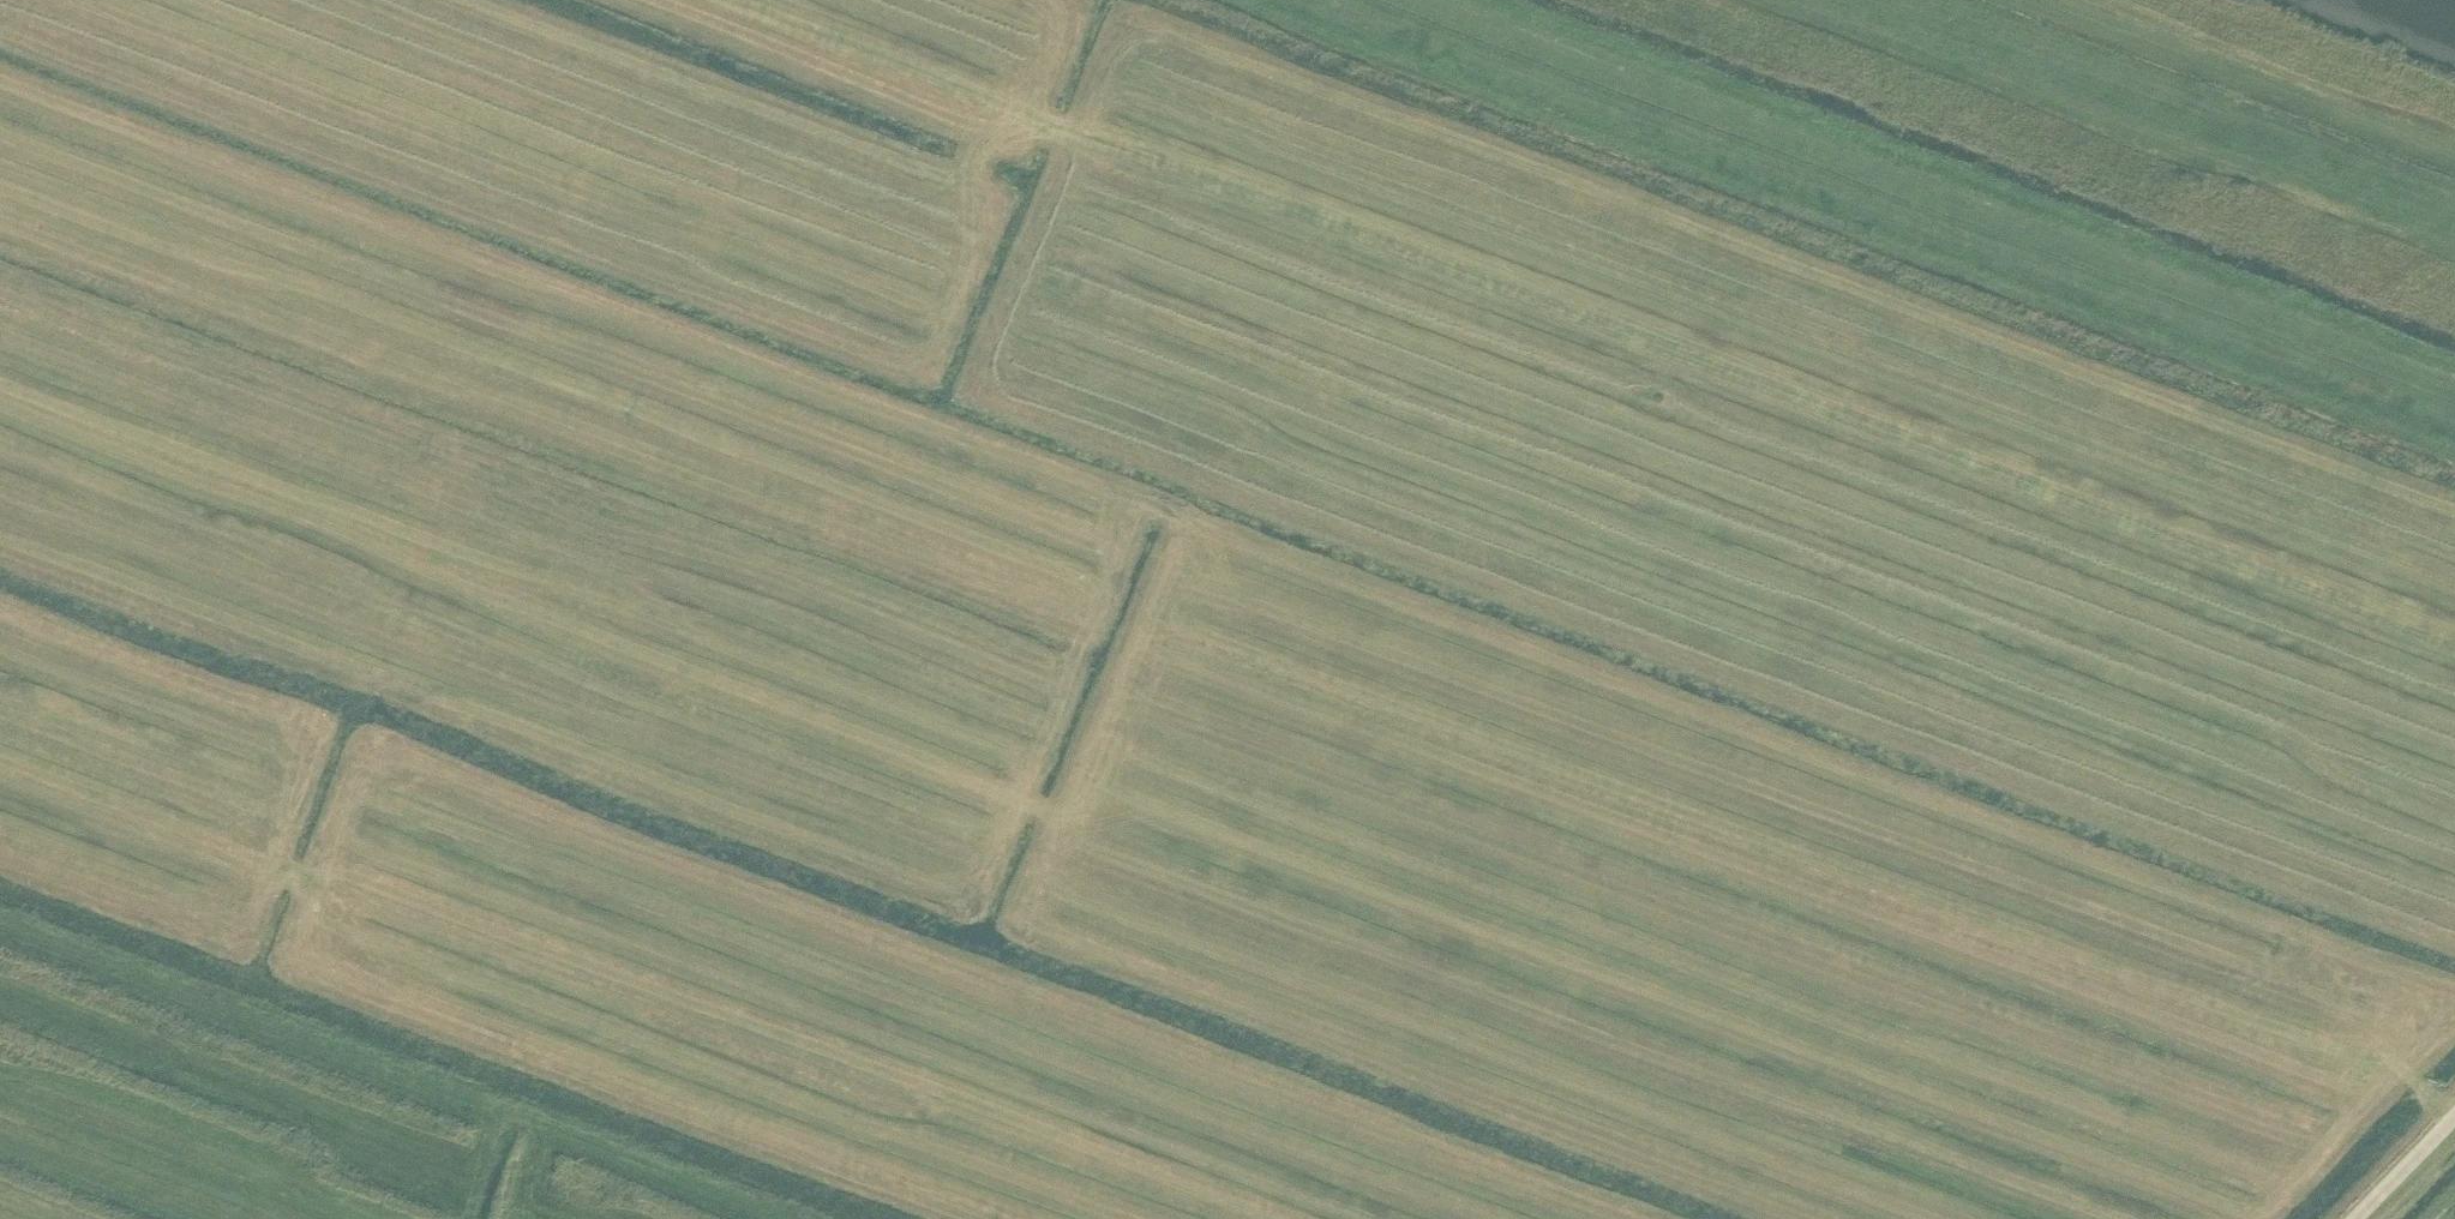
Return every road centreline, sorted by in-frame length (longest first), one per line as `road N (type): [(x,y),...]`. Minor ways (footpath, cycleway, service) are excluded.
road 1 (unclassified): [(2354,1218),(2454,1116)]

